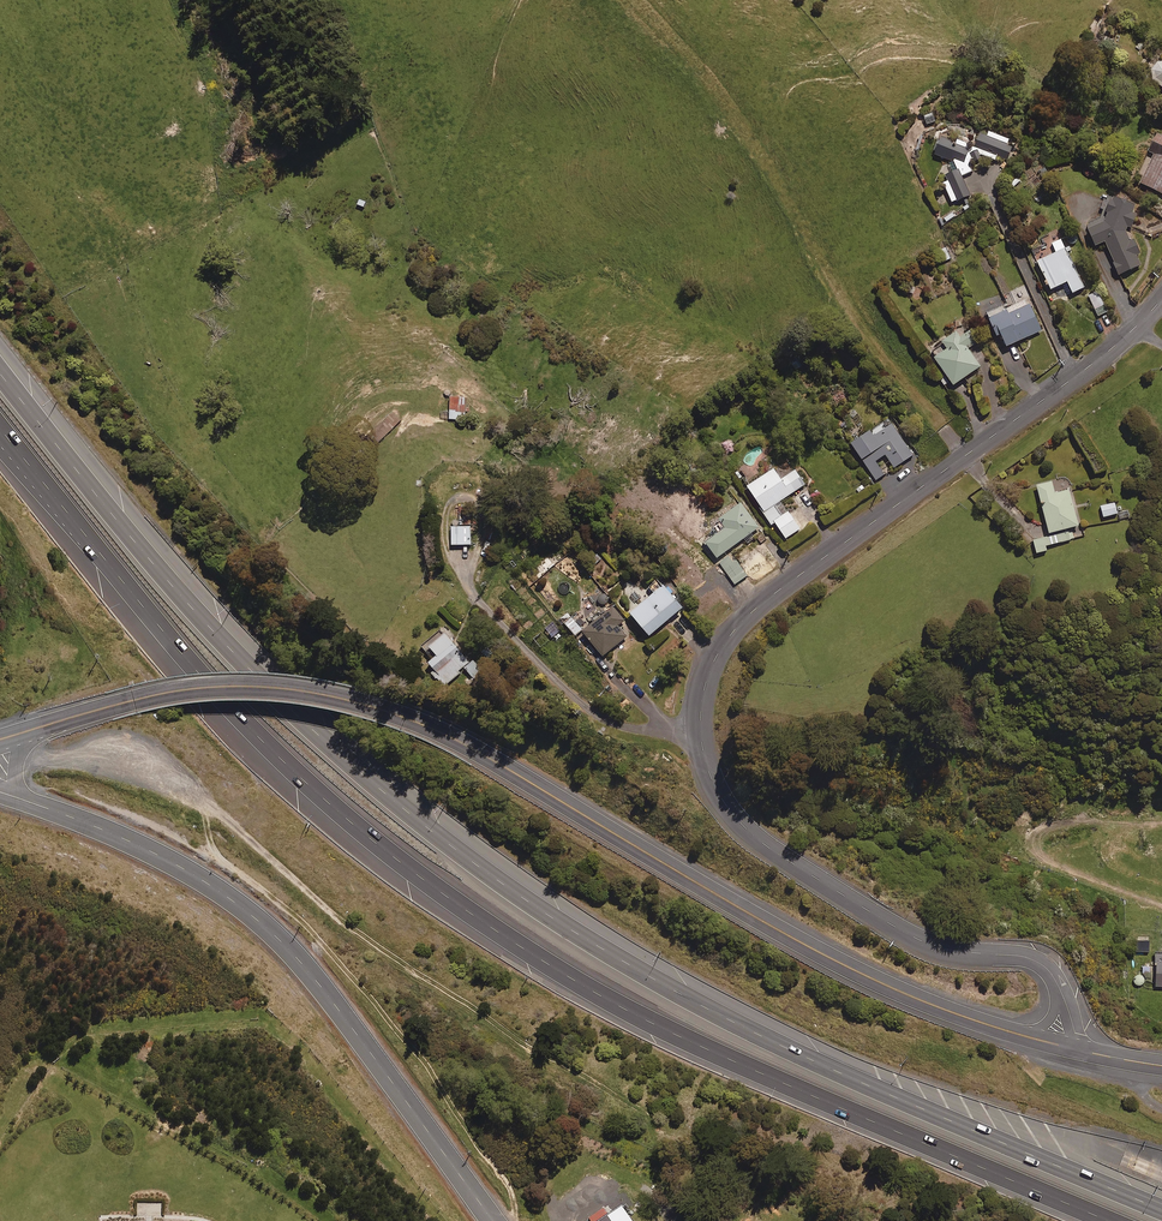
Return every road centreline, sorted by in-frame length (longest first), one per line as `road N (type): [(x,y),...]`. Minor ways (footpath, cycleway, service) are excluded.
road 1 (motorway): [(0,374),(154,565),(284,700),(389,797),(519,894),(781,1048),(1161,1216)]
road 2 (motorway): [(1109,1220),(684,1039),(542,963),(288,768),(0,428)]
road 3 (unclassified): [(1161,297),(1135,332),(755,608),(719,647),(702,698),(703,746),(717,791),(746,829),(945,952),(1029,958),(1061,990)]
road 4 (secondary): [(29,731),(199,688),(289,689),(364,704),(463,743),(824,955),(933,1006),(1025,1036)]
road 5 (residential): [(22,799),(169,861),(274,935),(493,1220)]

